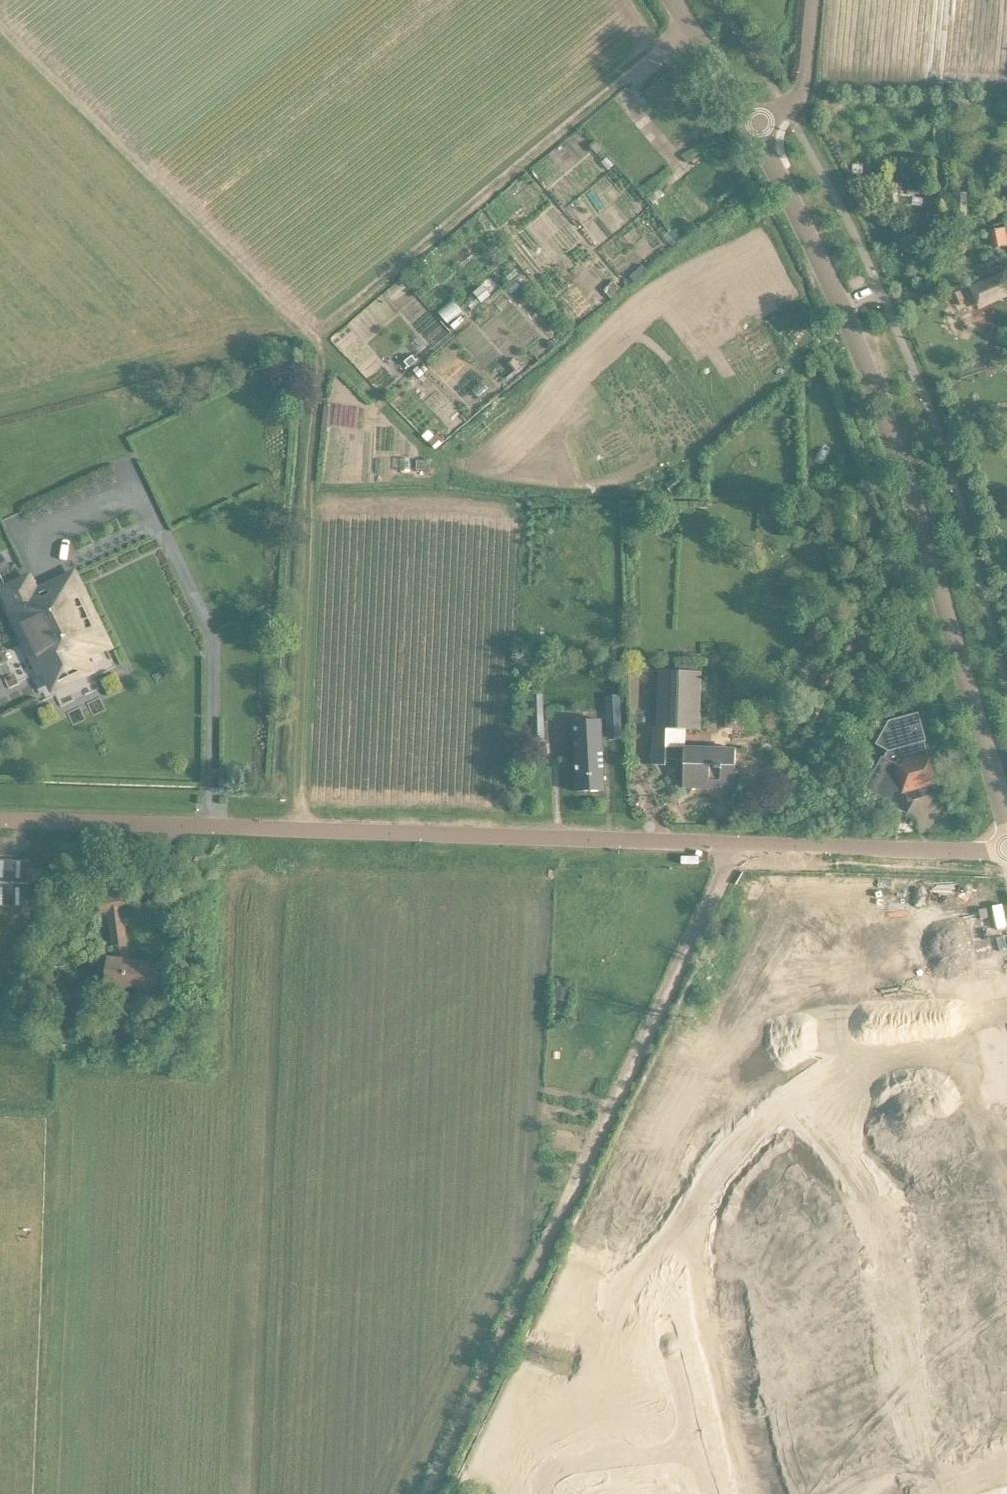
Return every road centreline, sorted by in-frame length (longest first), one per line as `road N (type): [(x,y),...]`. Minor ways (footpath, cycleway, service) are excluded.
road 1 (track): [(691,29),(584,109),(315,336),(296,830)]
road 2 (unclassified): [(1006,823),(928,545),(866,367),(753,129)]
road 3 (unclassified): [(738,849),(0,820)]
road 4 (unclassified): [(429,1493),(738,849)]
road 5 (track): [(861,850),(671,1315),(701,1483)]
road 6 (track): [(787,1031),(854,1100),(888,1183),(896,1346),(941,1493)]
road 7 (unclassified): [(738,849),(1006,852)]
road 8 (track): [(543,1493),(566,1468),(689,1434)]
road 9 (unclassified): [(814,0),(805,86),(753,129)]
road 10 (unclassified): [(753,129),(670,0)]

